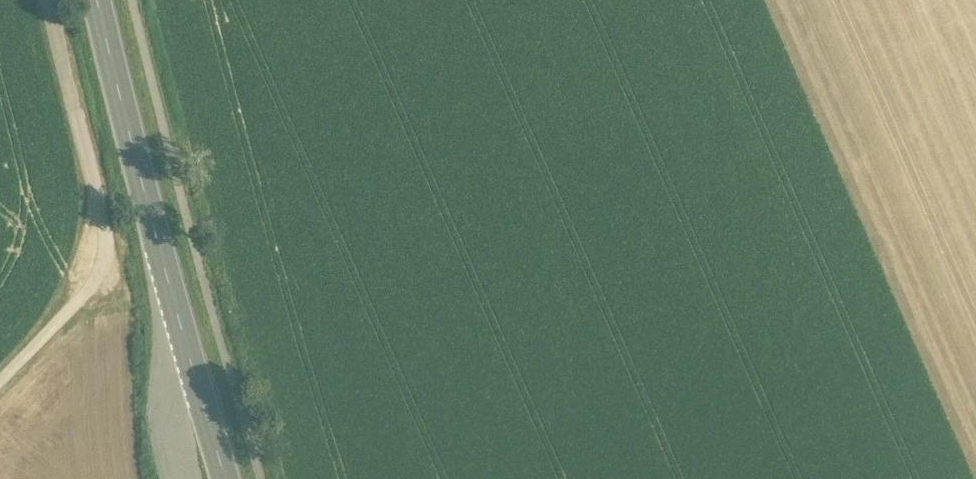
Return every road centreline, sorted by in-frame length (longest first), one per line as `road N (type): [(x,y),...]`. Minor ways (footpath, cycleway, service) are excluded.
road 1 (secondary): [(224,478),(97,0)]
road 2 (track): [(0,380),(89,272),(91,182),(51,0)]

